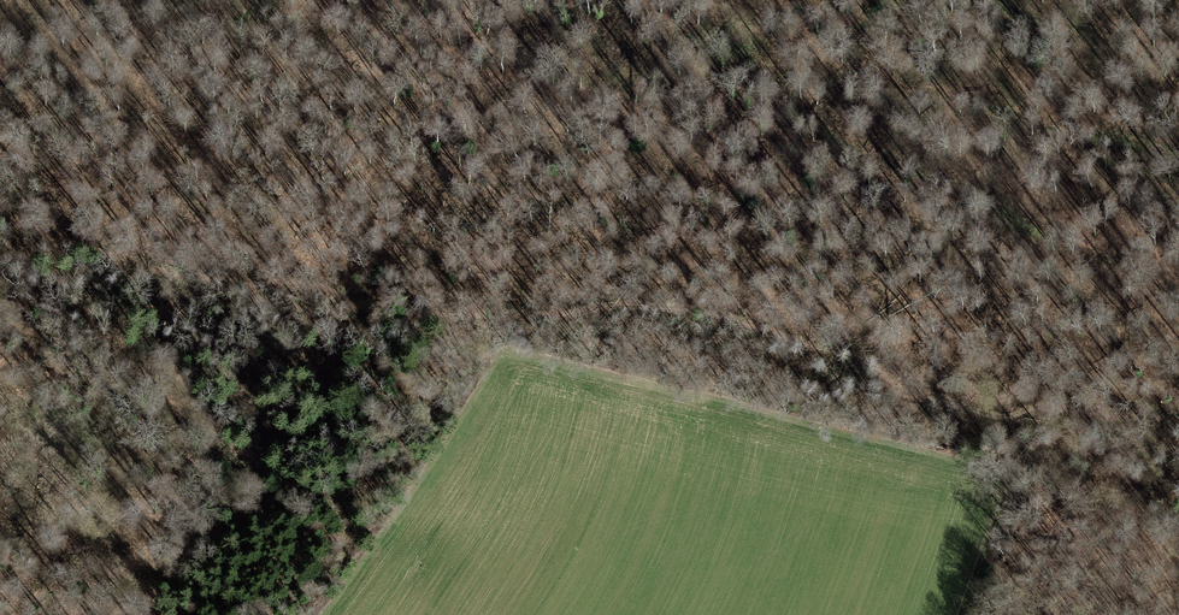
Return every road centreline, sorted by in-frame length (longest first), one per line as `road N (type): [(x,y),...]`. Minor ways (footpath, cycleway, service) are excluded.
road 1 (track): [(0,325),(74,348),(376,543),(500,350),(529,355)]
road 2 (track): [(1178,418),(1048,406),(993,413),(901,388),(858,354),(692,307),(534,315)]
road 3 (track): [(529,355),(1016,482),(962,614)]
road 4 (track): [(534,315),(397,310),(273,276),(170,275),(0,216)]

